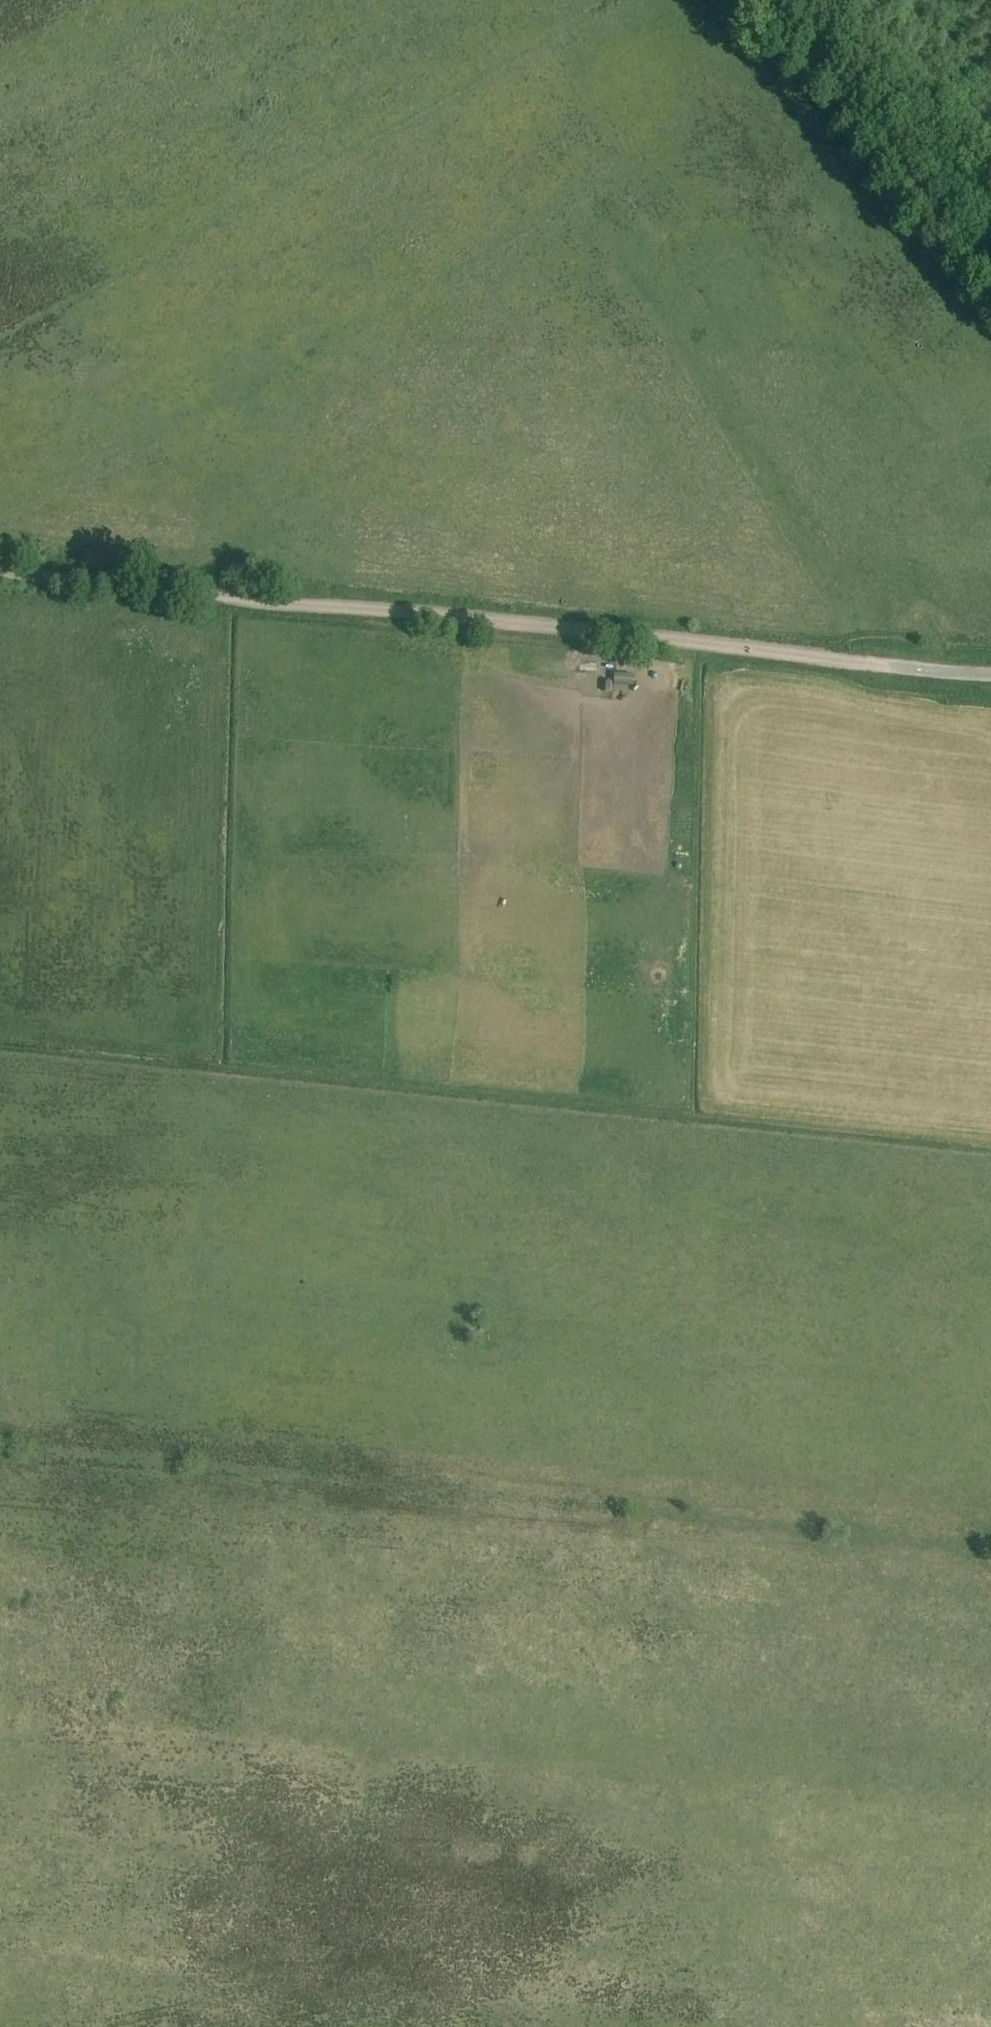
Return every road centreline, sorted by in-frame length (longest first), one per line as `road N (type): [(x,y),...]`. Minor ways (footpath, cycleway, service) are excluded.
road 1 (track): [(0,572),(872,665)]
road 2 (track): [(763,0),(990,267)]
road 3 (unclassified): [(872,665),(990,676)]

